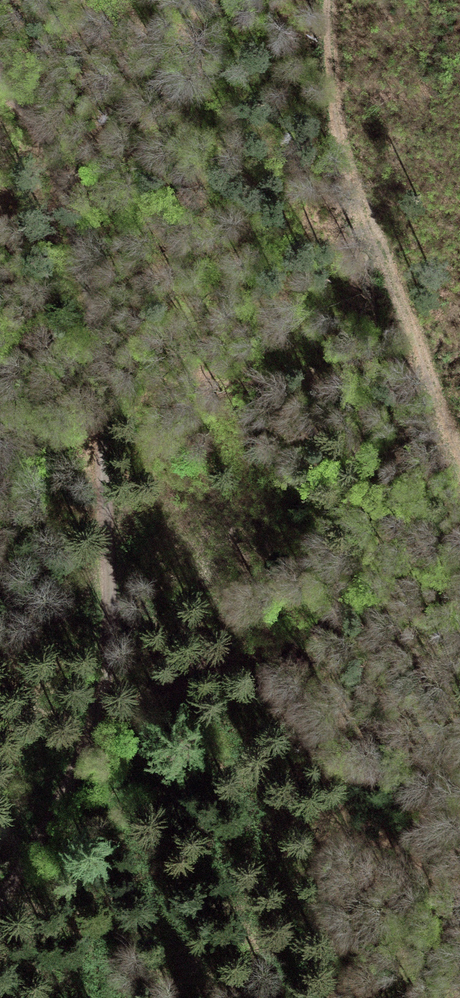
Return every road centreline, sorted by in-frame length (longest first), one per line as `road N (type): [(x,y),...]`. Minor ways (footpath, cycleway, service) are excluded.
road 1 (track): [(0,92),(36,132),(68,196),(96,339),(104,598),(90,722),(0,883)]
road 2 (track): [(331,0),(343,160),(376,318),(337,618)]
road 3 (track): [(342,997),(335,968),(343,797),(337,618)]

